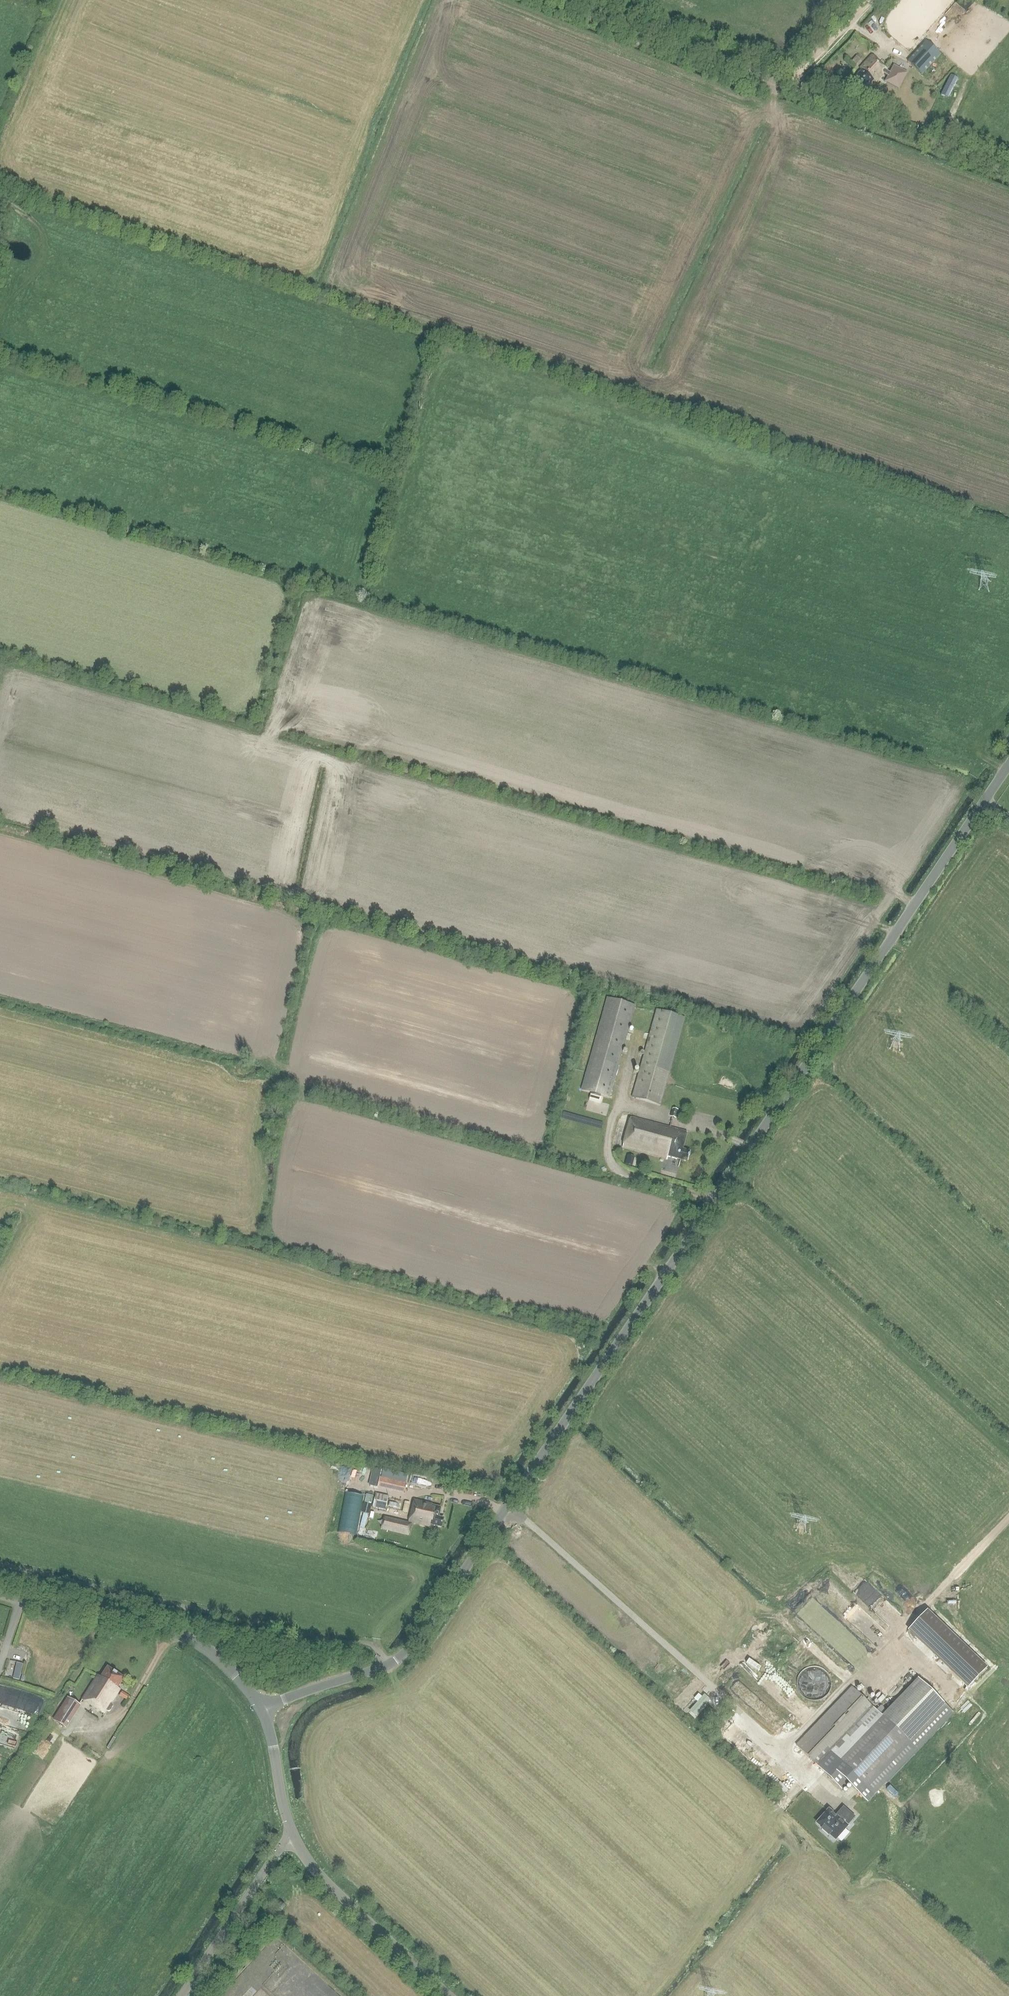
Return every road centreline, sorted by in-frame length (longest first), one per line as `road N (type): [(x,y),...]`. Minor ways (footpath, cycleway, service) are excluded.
road 1 (unclassified): [(259,1705),(384,1667),(413,1642),(1008,764)]
road 2 (unclassified): [(1008,173),(569,0)]
road 3 (tertiary): [(259,1705),(214,1657),(178,1635),(0,1591)]
road 4 (tertiary): [(449,1995),(331,1887),(292,1832)]
road 5 (unclassified): [(177,1995),(292,1832)]
road 6 (tertiary): [(292,1832),(259,1705)]

